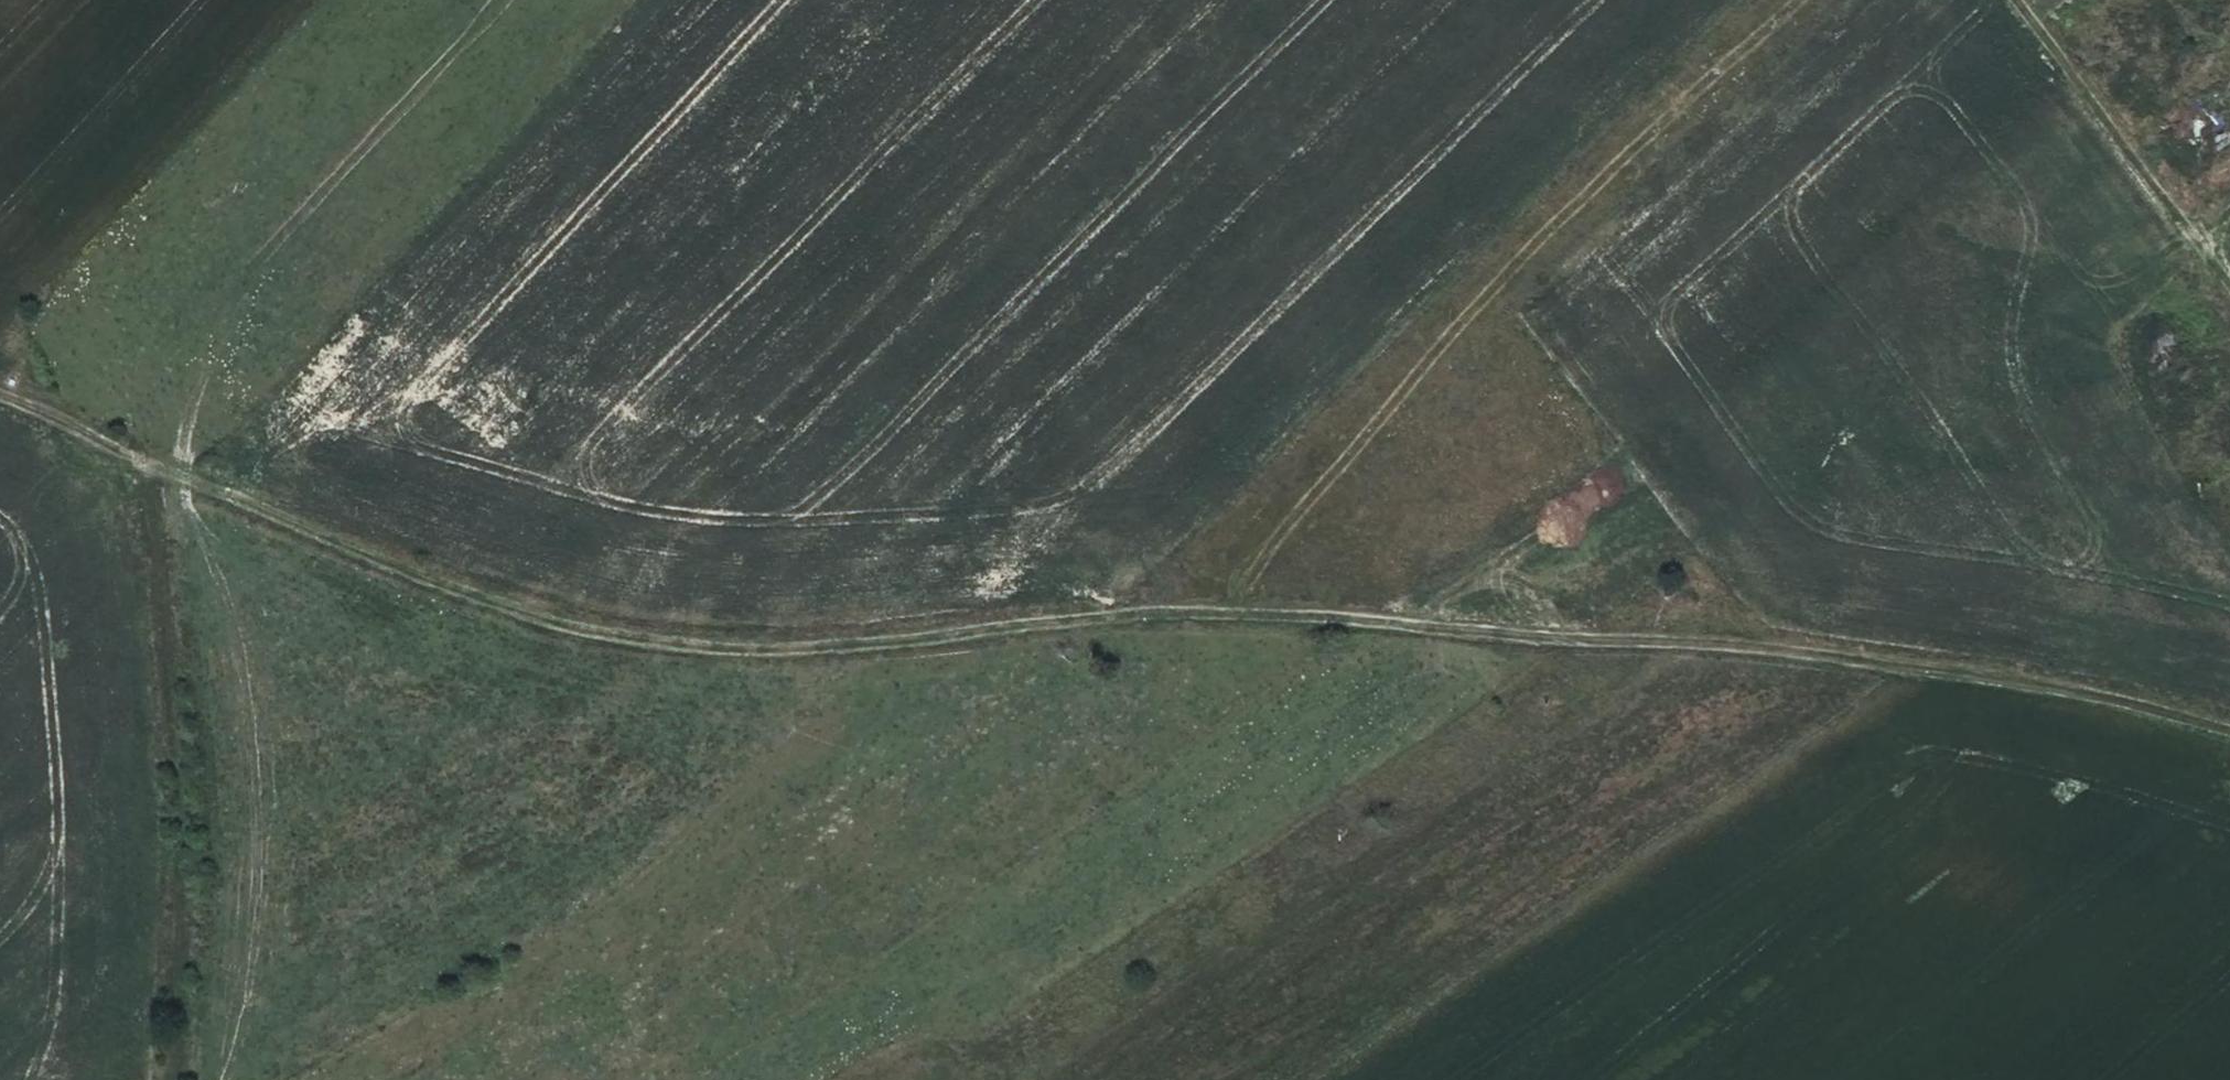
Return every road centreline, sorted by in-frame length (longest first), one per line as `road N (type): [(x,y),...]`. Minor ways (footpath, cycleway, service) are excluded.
road 1 (track): [(2229,738),(1914,671),(1399,612),(969,615),(659,647),(284,519),(0,399)]
road 2 (track): [(2010,0),(2229,279)]

